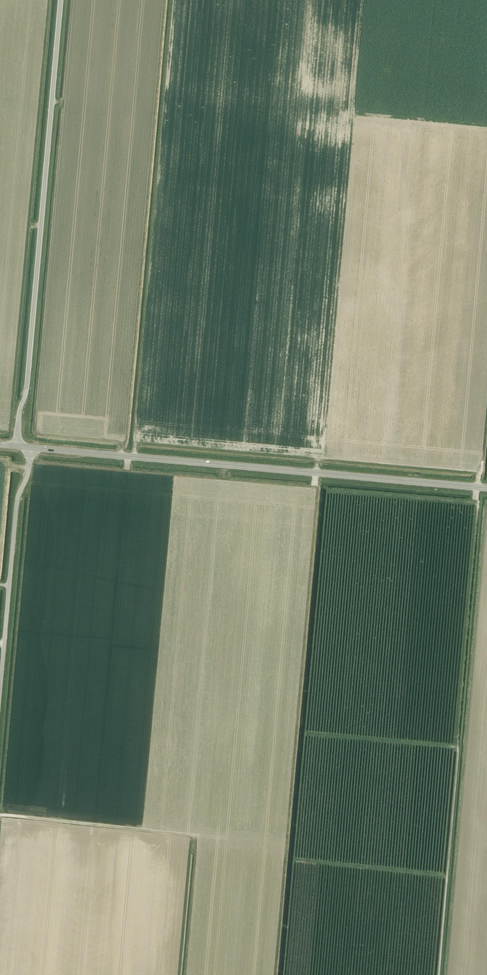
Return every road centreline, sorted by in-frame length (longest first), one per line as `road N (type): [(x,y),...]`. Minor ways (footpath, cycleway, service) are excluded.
road 1 (track): [(439,974),(477,488)]
road 2 (secondary): [(486,489),(32,448)]
road 3 (unclassified): [(17,447),(61,0)]
road 4 (unclassified): [(0,689),(17,503),(32,448)]
road 5 (track): [(197,836),(0,815)]

